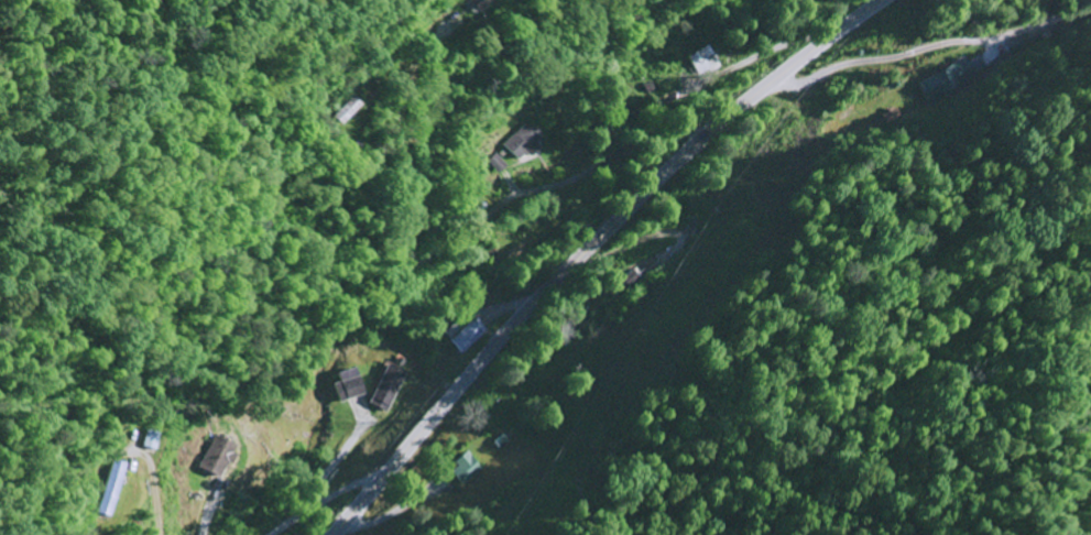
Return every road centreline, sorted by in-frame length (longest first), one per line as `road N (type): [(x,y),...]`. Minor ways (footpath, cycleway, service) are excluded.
road 1 (primary): [(330,534),(533,302),(666,167),(880,0)]
road 2 (residential): [(711,129),(634,145),(564,187),(516,195),(477,229),(454,232),(438,226),(427,204),(410,141),(411,77),(437,42)]

